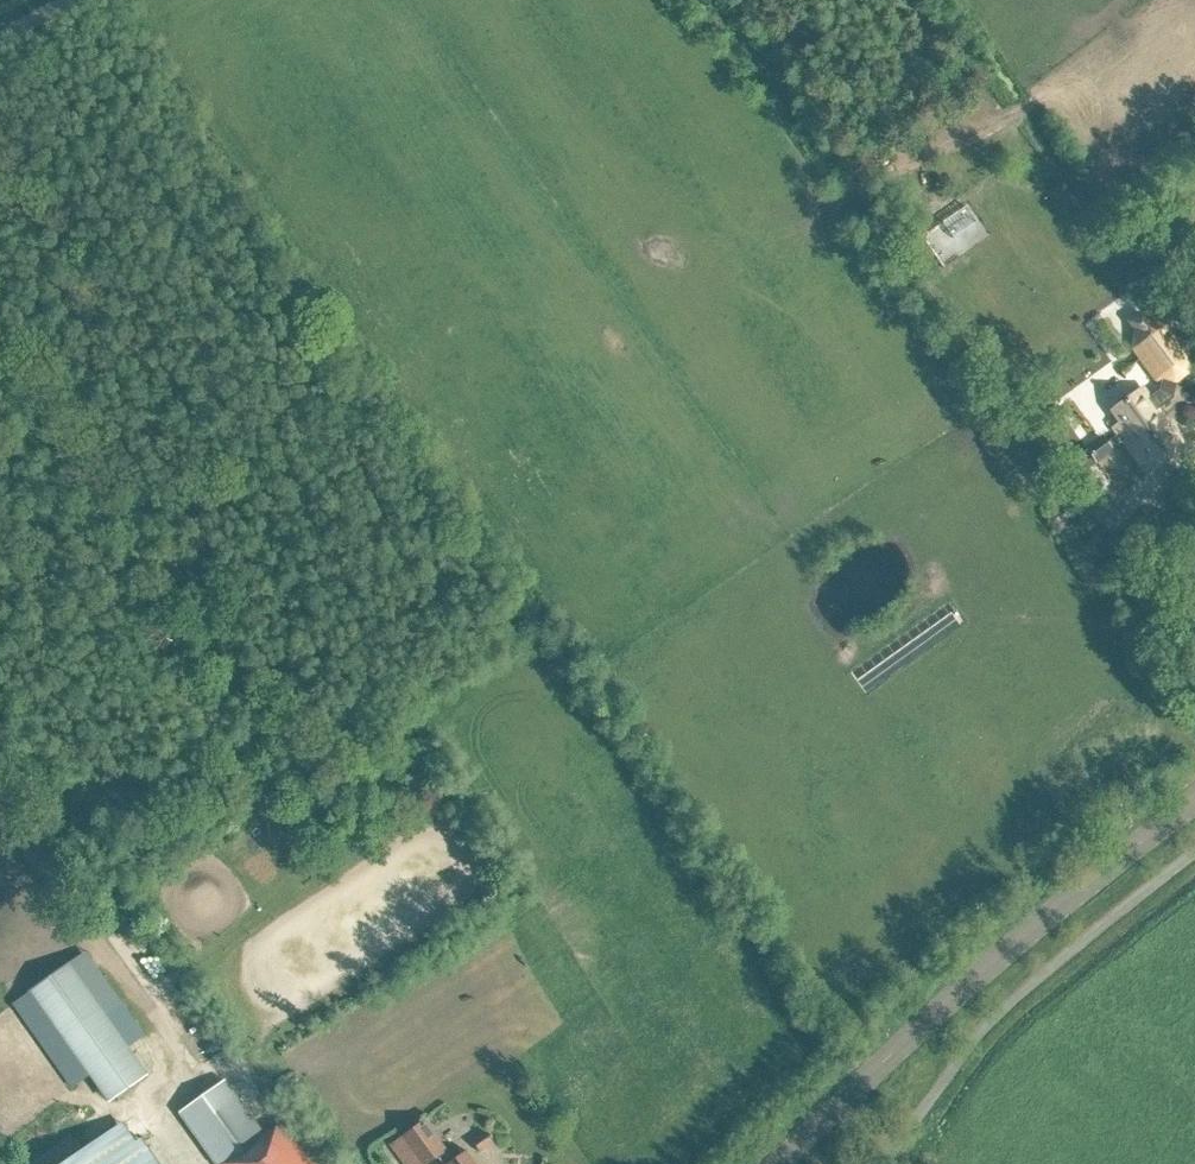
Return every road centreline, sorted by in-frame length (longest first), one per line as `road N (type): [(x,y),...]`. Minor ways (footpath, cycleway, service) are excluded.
road 1 (tertiary): [(776,1163),(994,961),(1194,799)]

